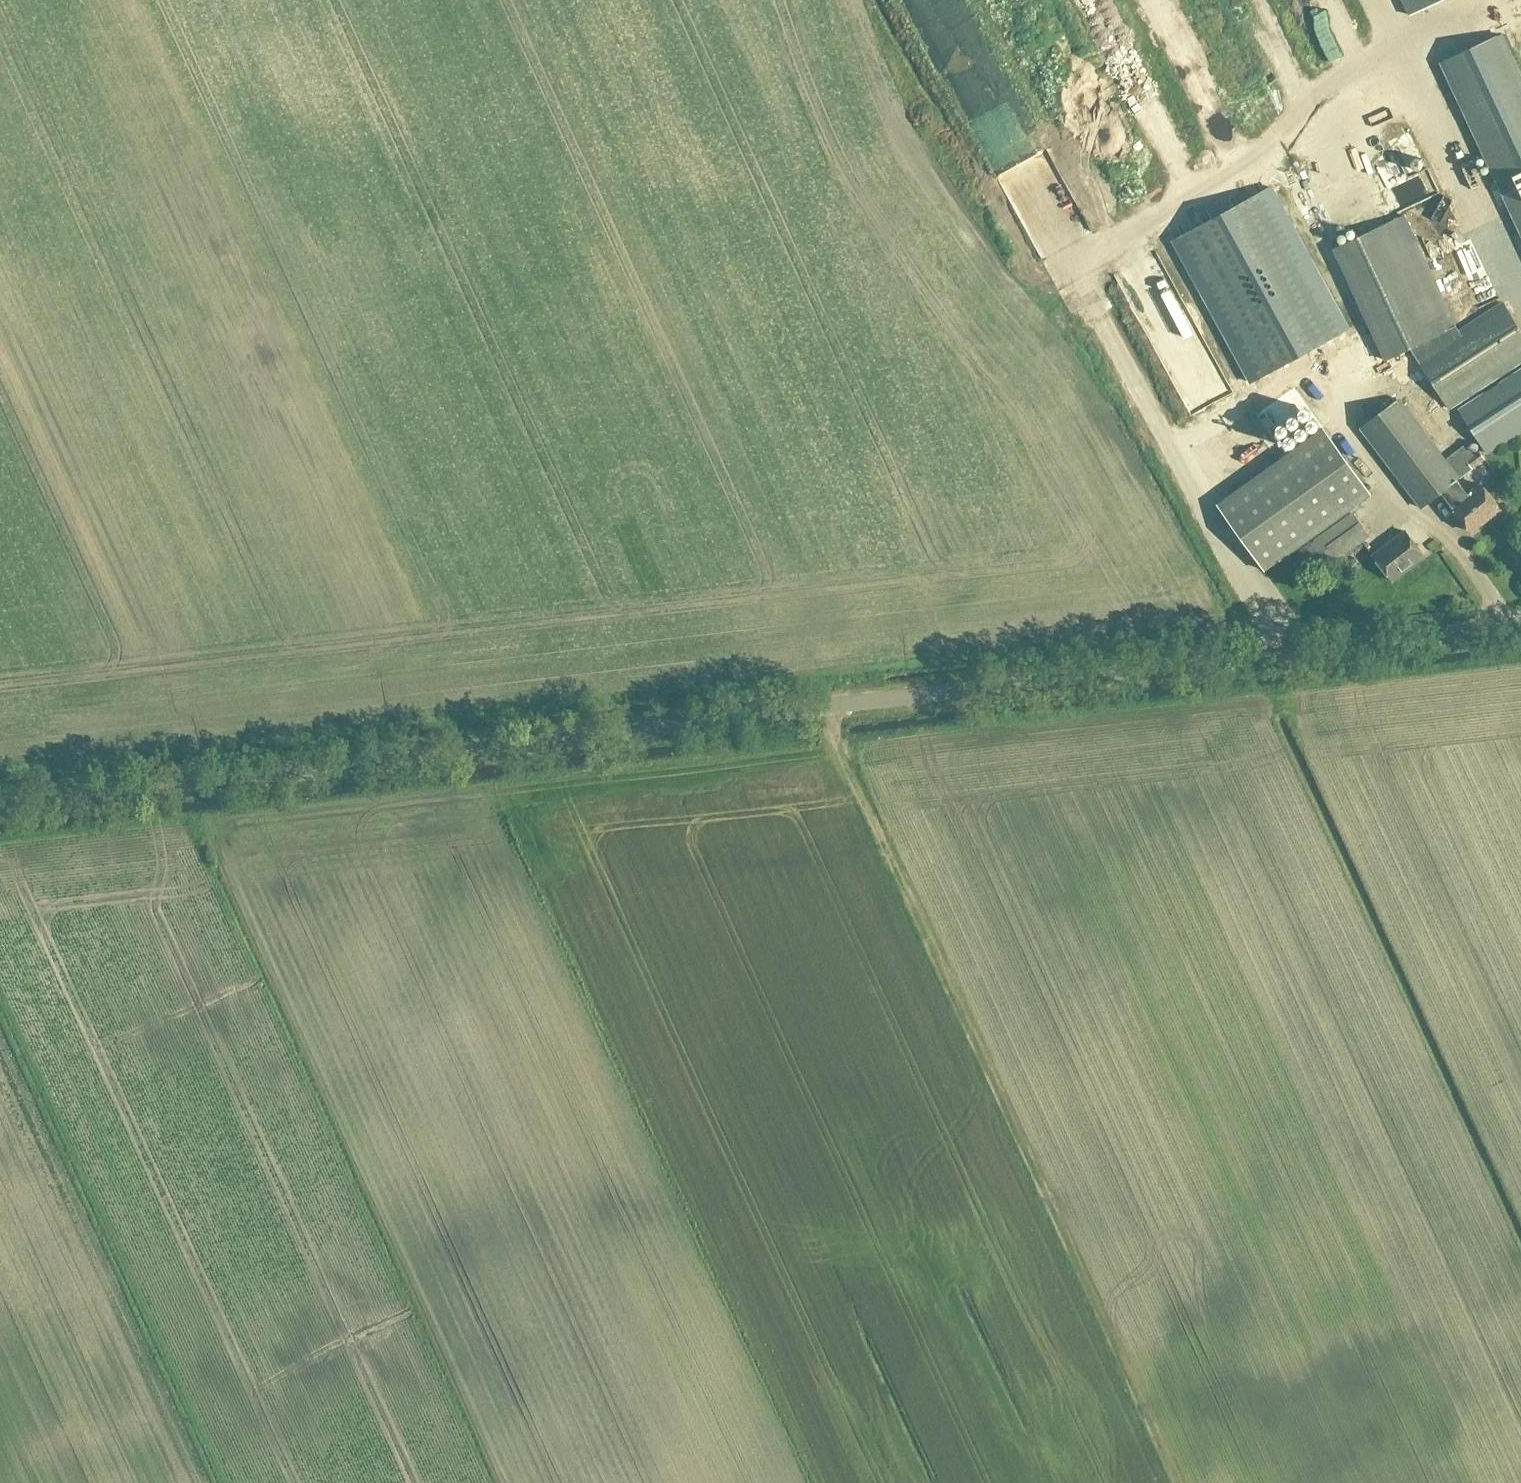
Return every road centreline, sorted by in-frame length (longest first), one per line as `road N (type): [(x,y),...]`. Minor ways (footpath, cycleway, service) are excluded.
road 1 (unclassified): [(0,817),(1520,639)]

